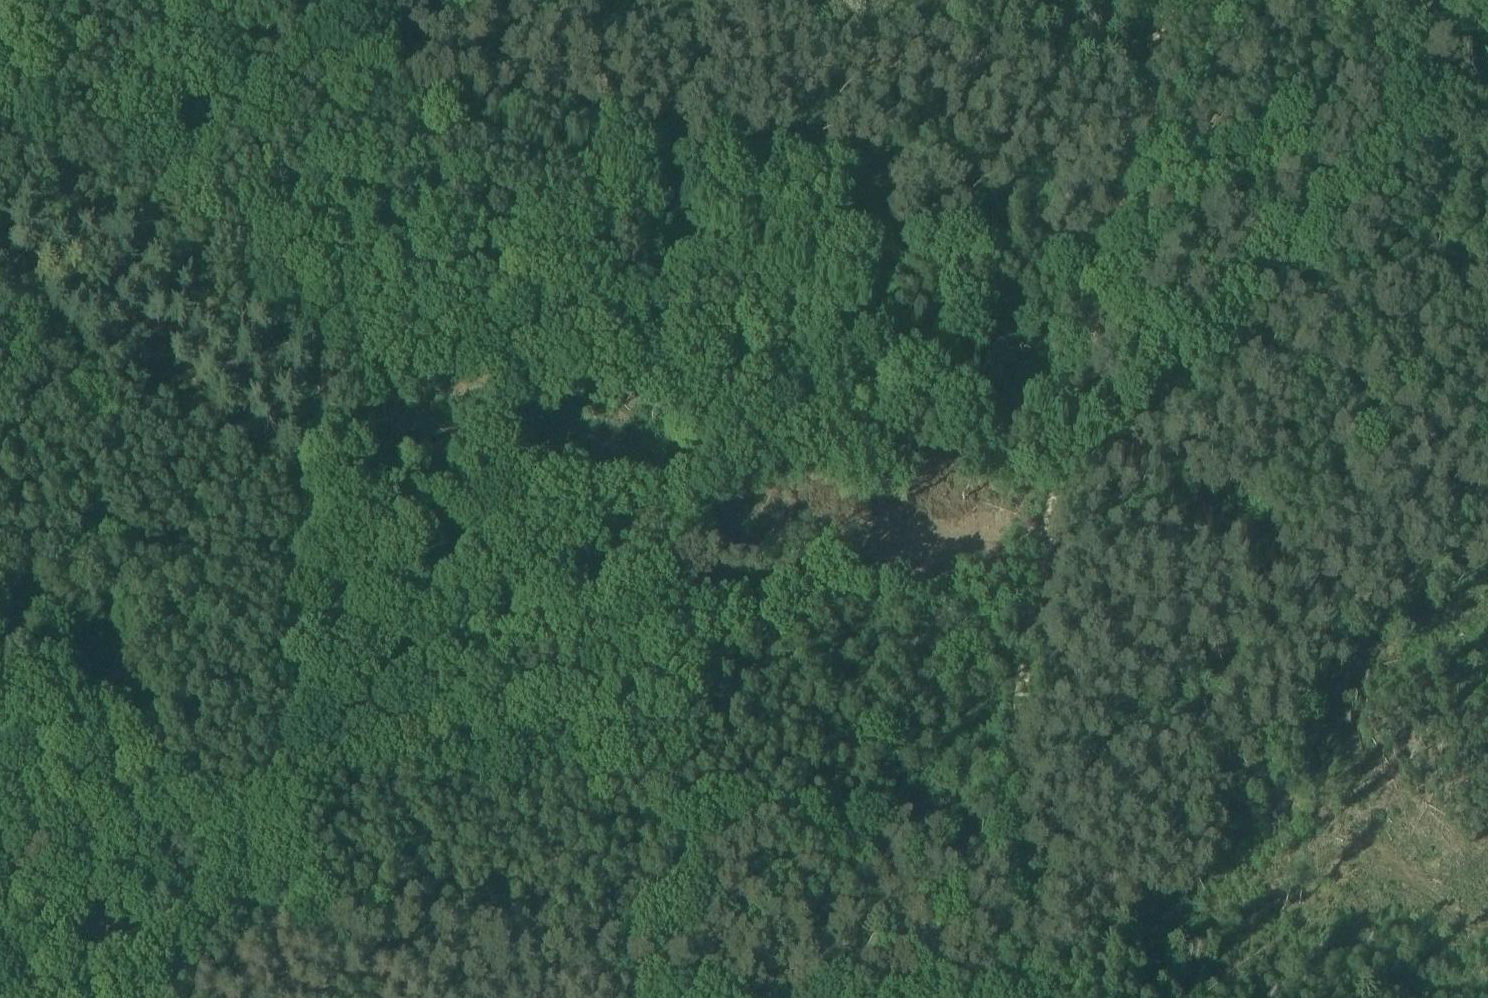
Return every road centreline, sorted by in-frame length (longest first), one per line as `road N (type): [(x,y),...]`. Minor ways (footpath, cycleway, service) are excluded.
road 1 (track): [(163,997),(251,885),(382,0)]
road 2 (track): [(976,997),(1040,543),(1177,0)]

